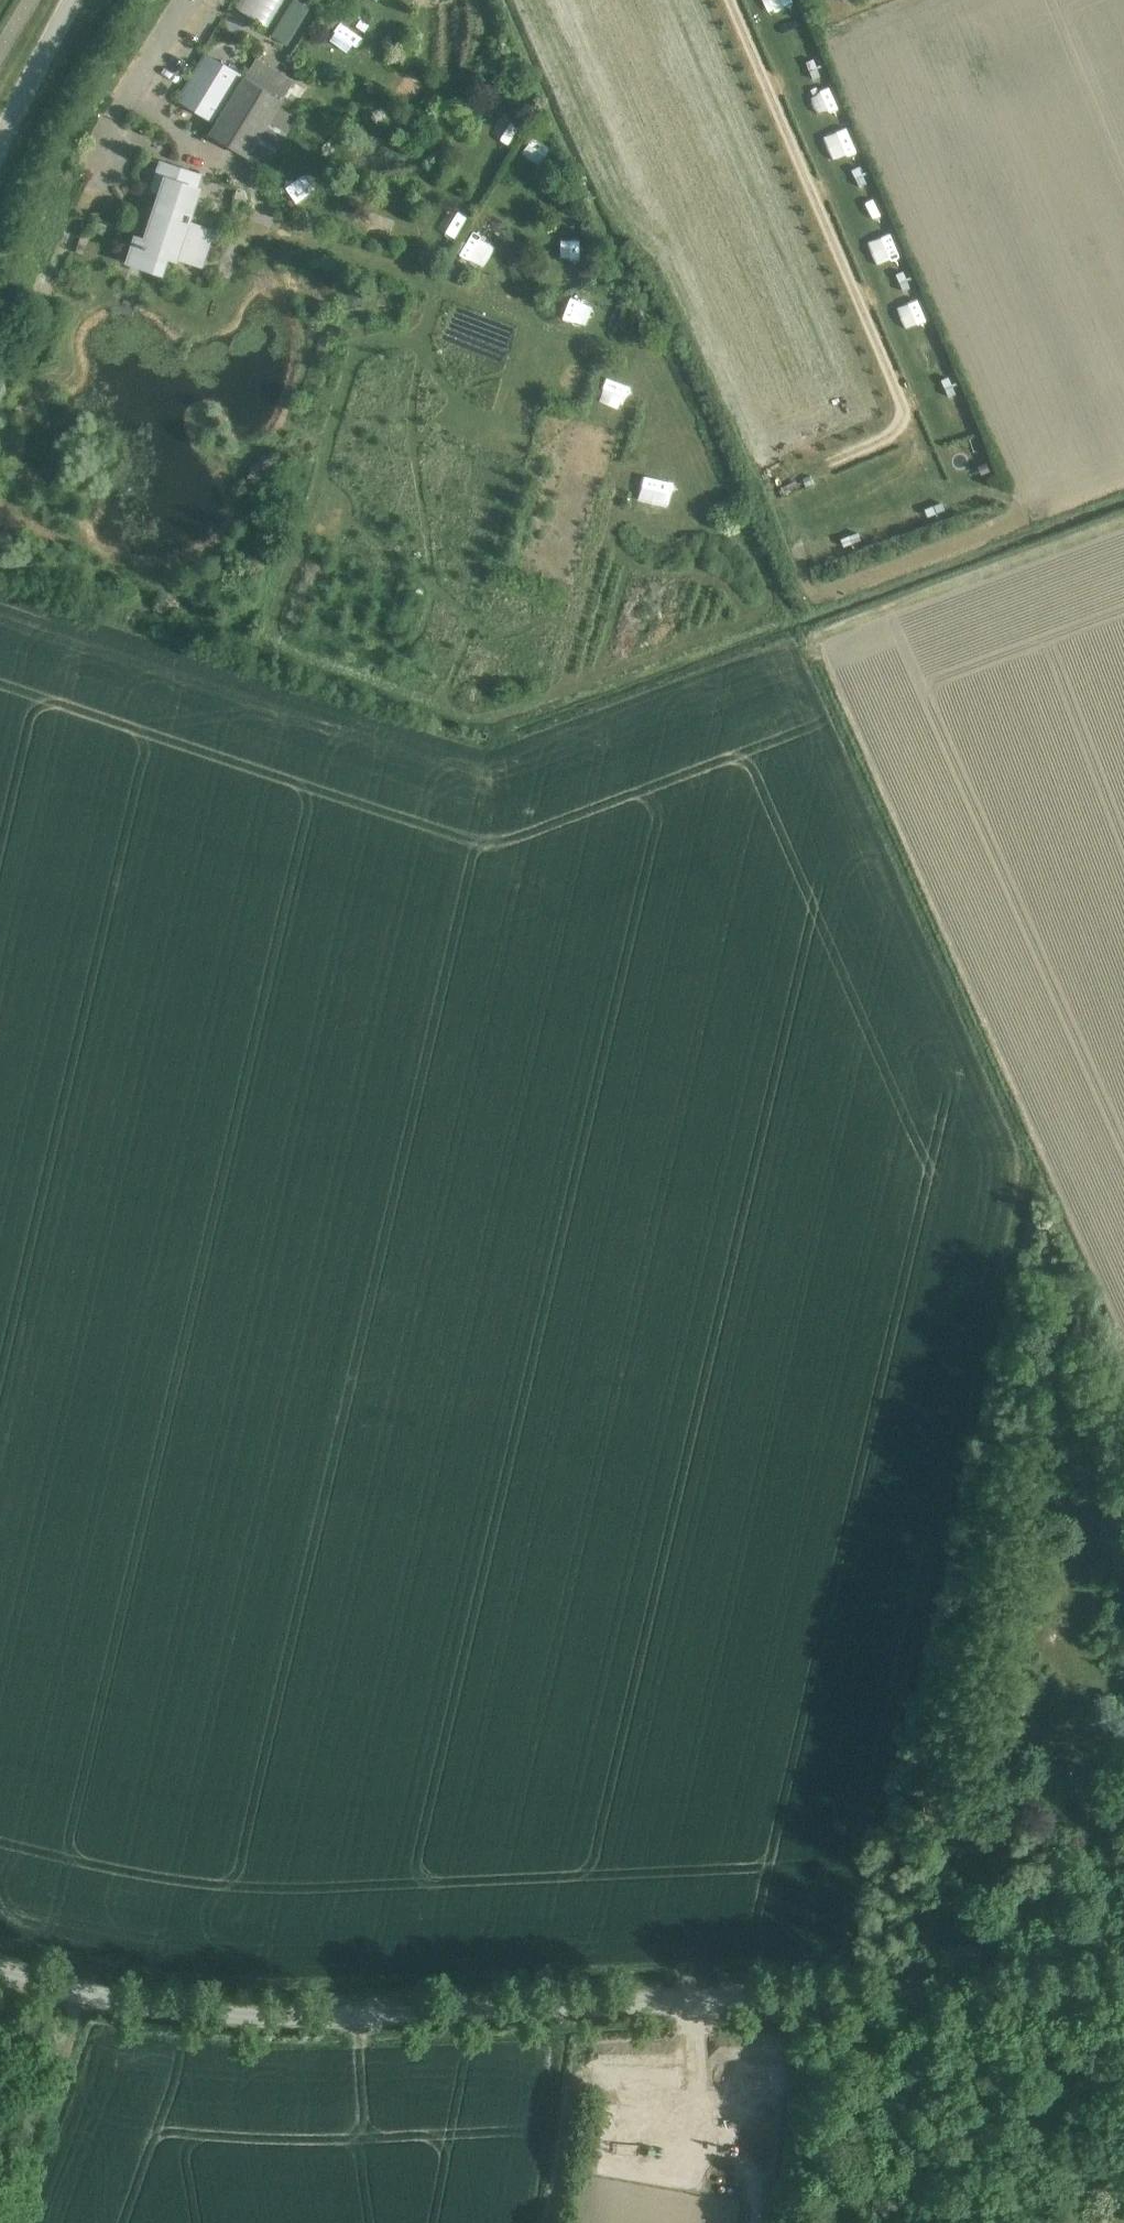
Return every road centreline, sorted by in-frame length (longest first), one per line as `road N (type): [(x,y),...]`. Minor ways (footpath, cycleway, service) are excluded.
road 1 (unclassified): [(1123,1989),(258,2020),(100,2002),(0,1976)]
road 2 (unclassified): [(0,123),(73,0)]

